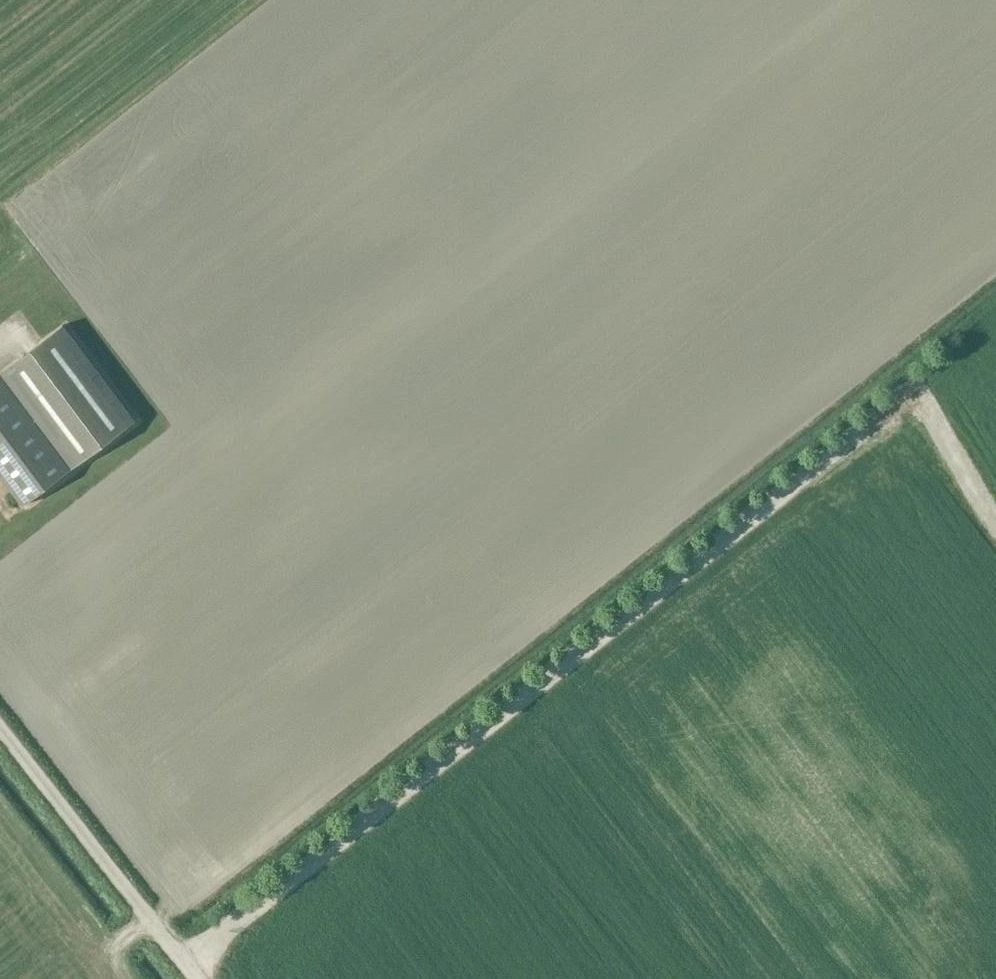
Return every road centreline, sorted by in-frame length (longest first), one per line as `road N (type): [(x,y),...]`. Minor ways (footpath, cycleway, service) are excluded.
road 1 (unclassified): [(195,978),(0,729)]

